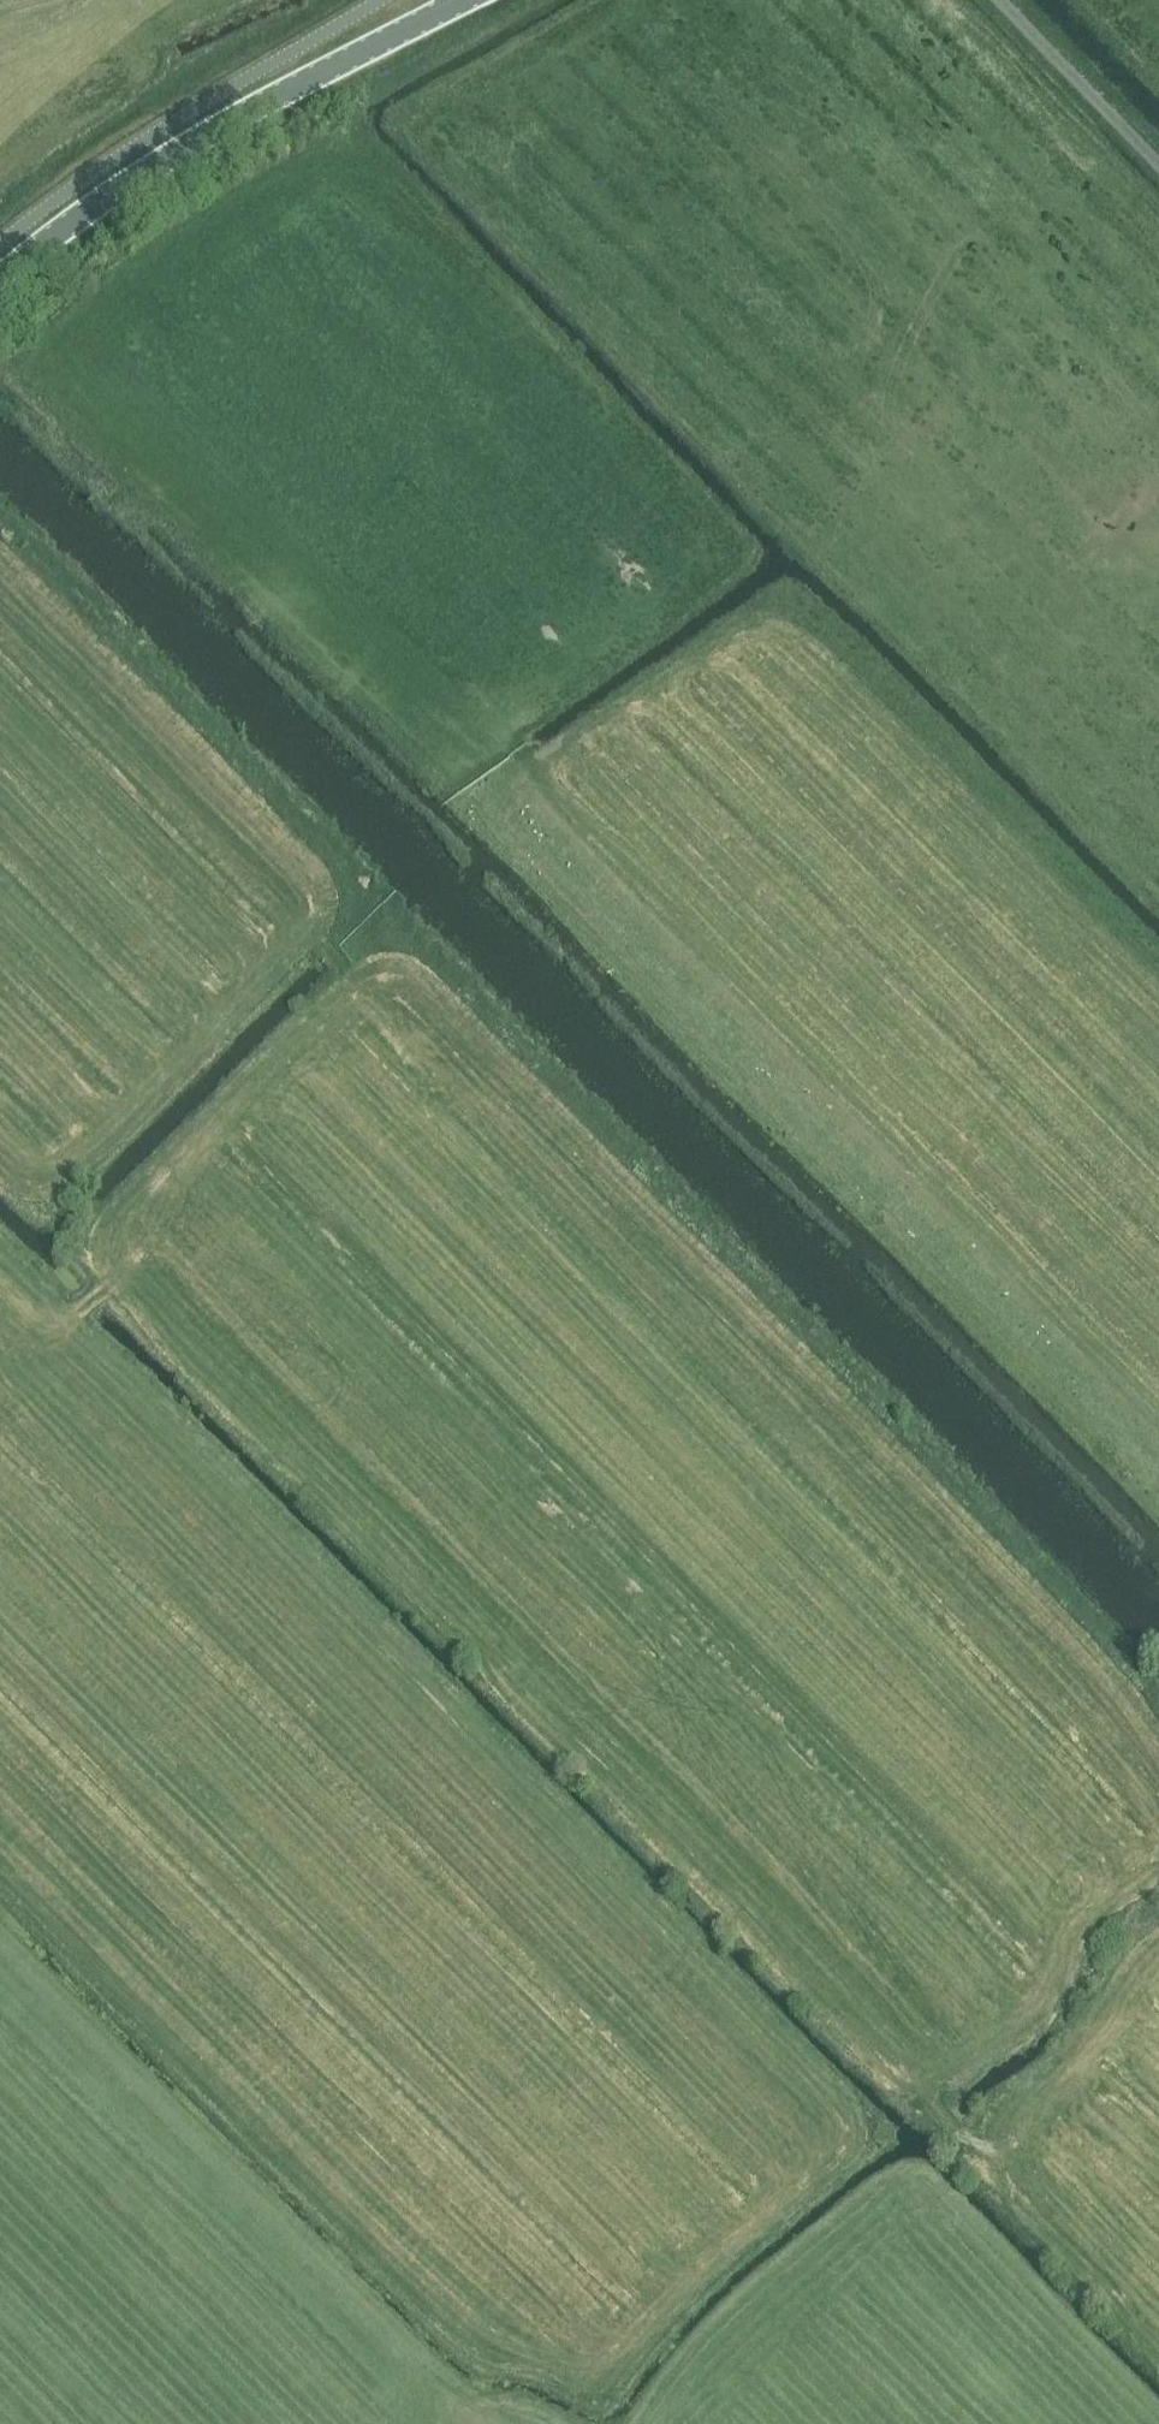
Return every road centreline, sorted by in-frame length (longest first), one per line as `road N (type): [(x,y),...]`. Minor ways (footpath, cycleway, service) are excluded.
road 1 (secondary): [(0,279),(161,162),(464,0)]
road 2 (unclassified): [(1158,166),(1004,0)]

